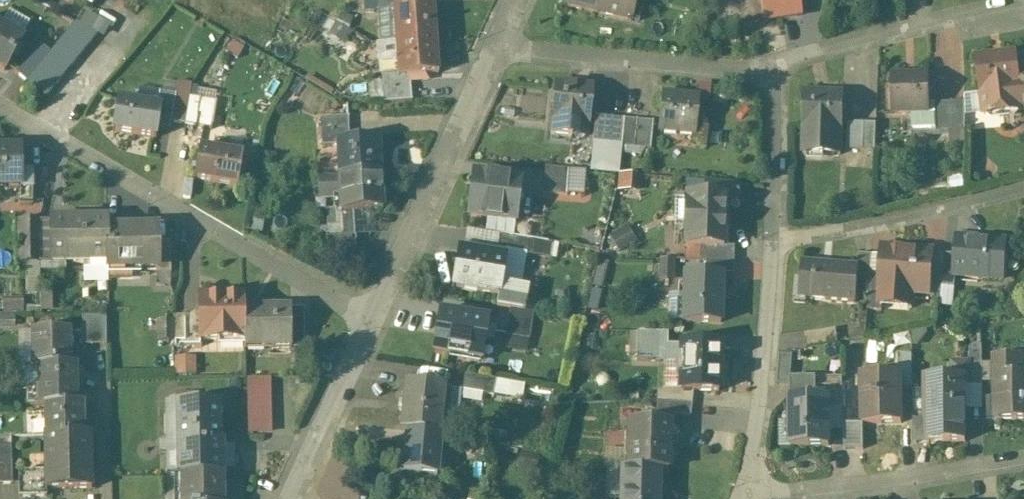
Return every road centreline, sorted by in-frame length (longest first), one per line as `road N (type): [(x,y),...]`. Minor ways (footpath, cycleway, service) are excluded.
road 1 (residential): [(0,104),(371,318)]
road 2 (residential): [(371,318),(499,45)]
road 3 (residential): [(499,45),(777,71)]
road 4 (residential): [(744,498),(779,242)]
road 5 (residential): [(779,242),(1023,189)]
road 6 (residential): [(777,498),(1023,460)]
road 7 (residential): [(777,71),(1017,9)]
road 8 (residential): [(291,498),(371,318)]
road 9 (residential): [(779,242),(777,71)]

